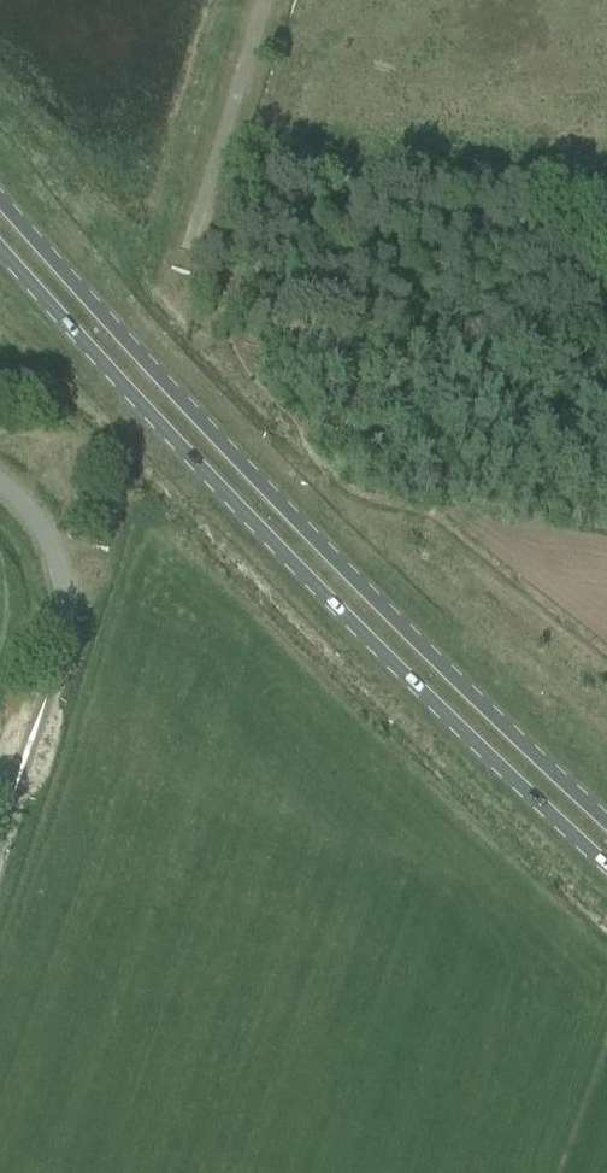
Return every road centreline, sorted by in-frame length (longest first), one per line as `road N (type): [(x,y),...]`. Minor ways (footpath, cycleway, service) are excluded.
road 1 (primary): [(606,820),(433,662),(153,373),(0,201)]
road 2 (primary): [(0,249),(407,679),(606,866)]
road 3 (unclassified): [(0,825),(52,677),(65,603),(42,535),(0,483)]

